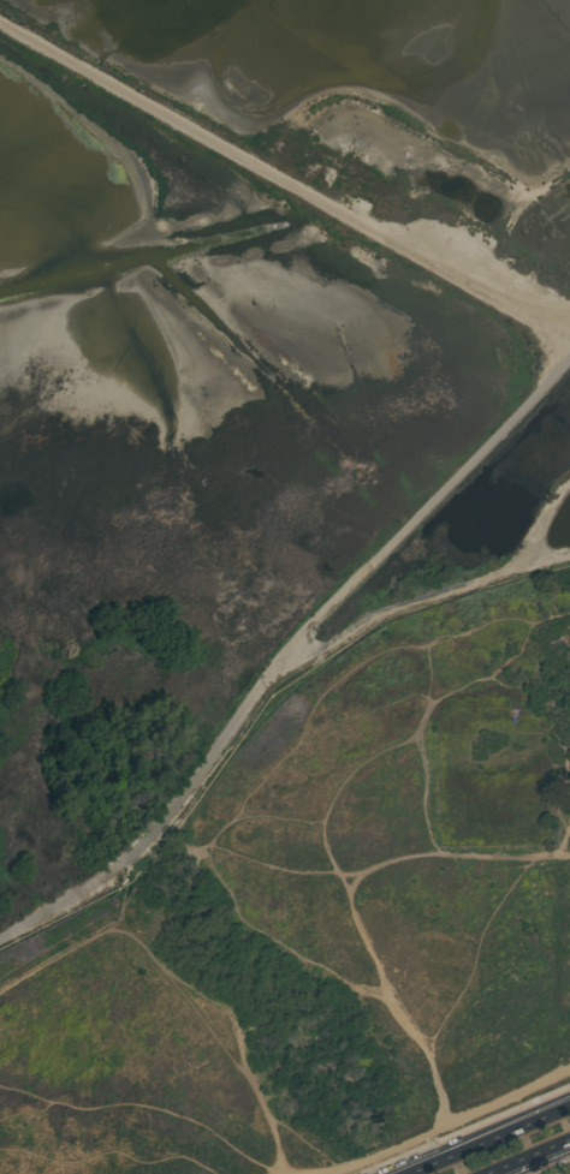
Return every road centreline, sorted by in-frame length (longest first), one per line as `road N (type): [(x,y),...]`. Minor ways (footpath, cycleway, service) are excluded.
road 1 (track): [(0,940),(136,856),(299,642),(569,364)]
road 2 (track): [(0,19),(569,334)]
road 3 (secondary): [(569,1104),(402,1173)]

